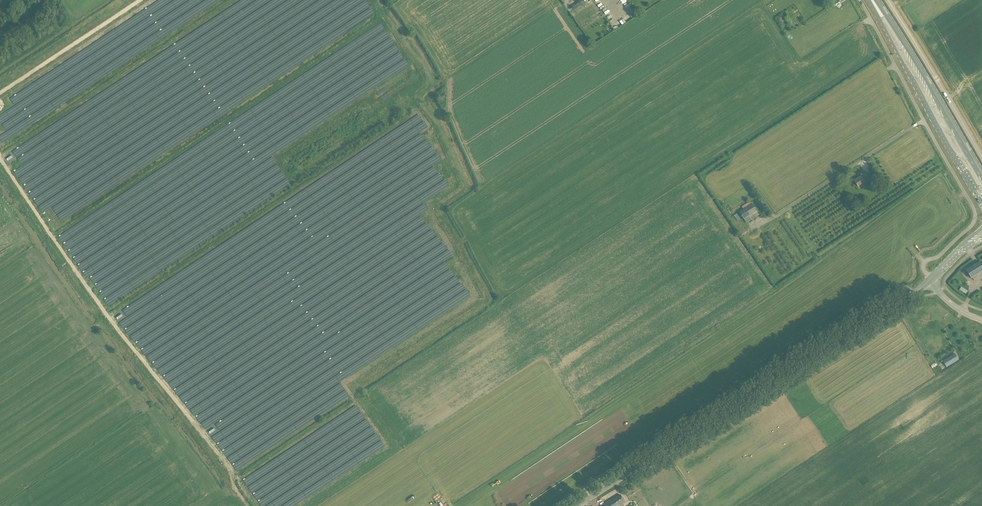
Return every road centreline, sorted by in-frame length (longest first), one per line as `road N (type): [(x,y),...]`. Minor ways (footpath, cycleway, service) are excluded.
road 1 (tertiary): [(579,505),(931,281)]
road 2 (unclassified): [(859,0),(975,213),(972,225),(924,262),(931,281)]
road 3 (primary): [(868,0),(981,204)]
road 4 (primary): [(981,174),(875,0)]
road 5 (unclassified): [(981,157),(887,0)]
road 6 (track): [(179,420),(55,505)]

